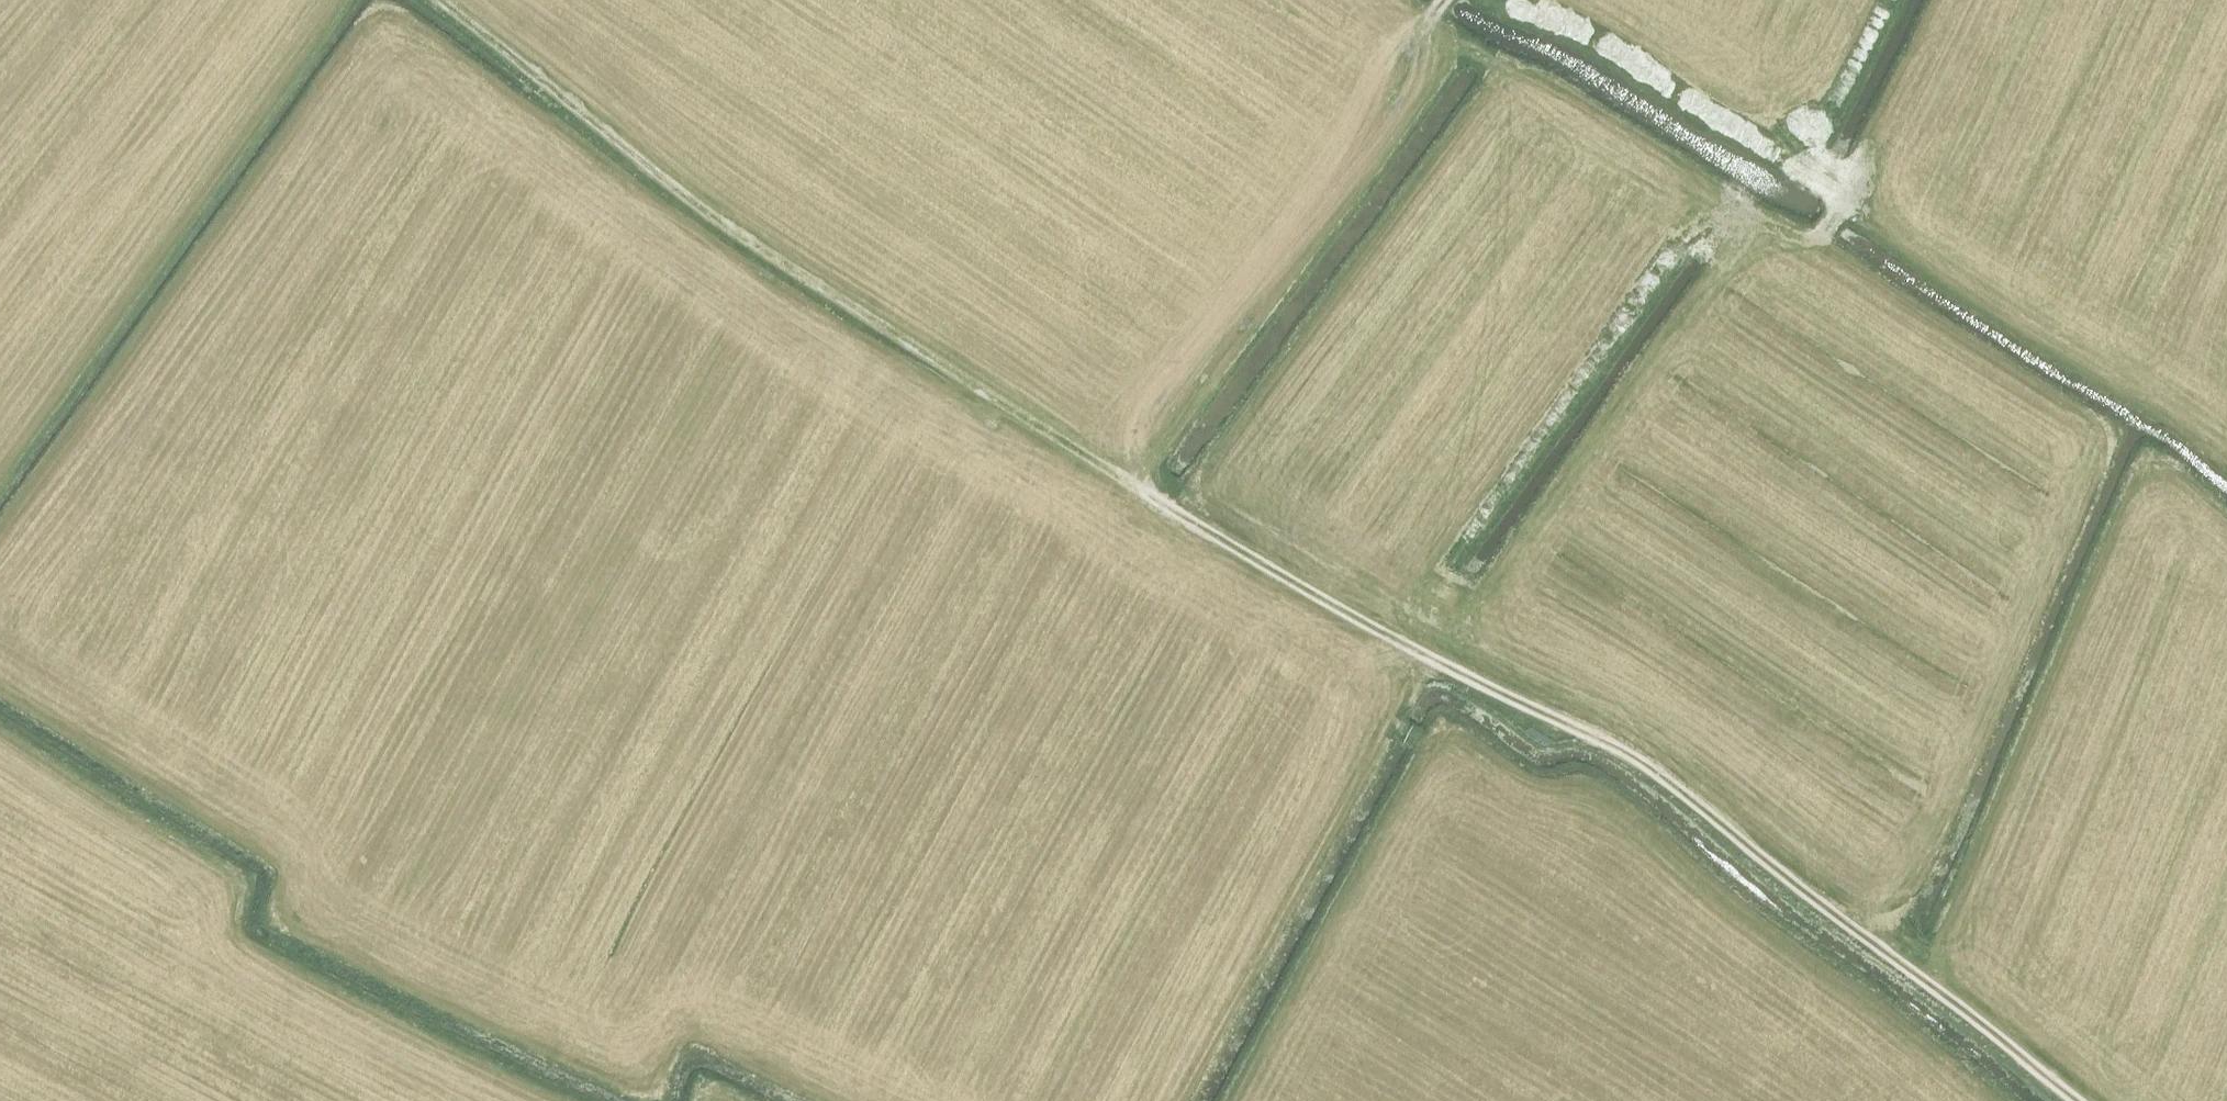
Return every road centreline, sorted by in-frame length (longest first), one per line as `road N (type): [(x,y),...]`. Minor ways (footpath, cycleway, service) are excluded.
road 1 (track): [(440,0),(740,234),(1177,516),(1452,671),(1643,763),(2078,1100)]

